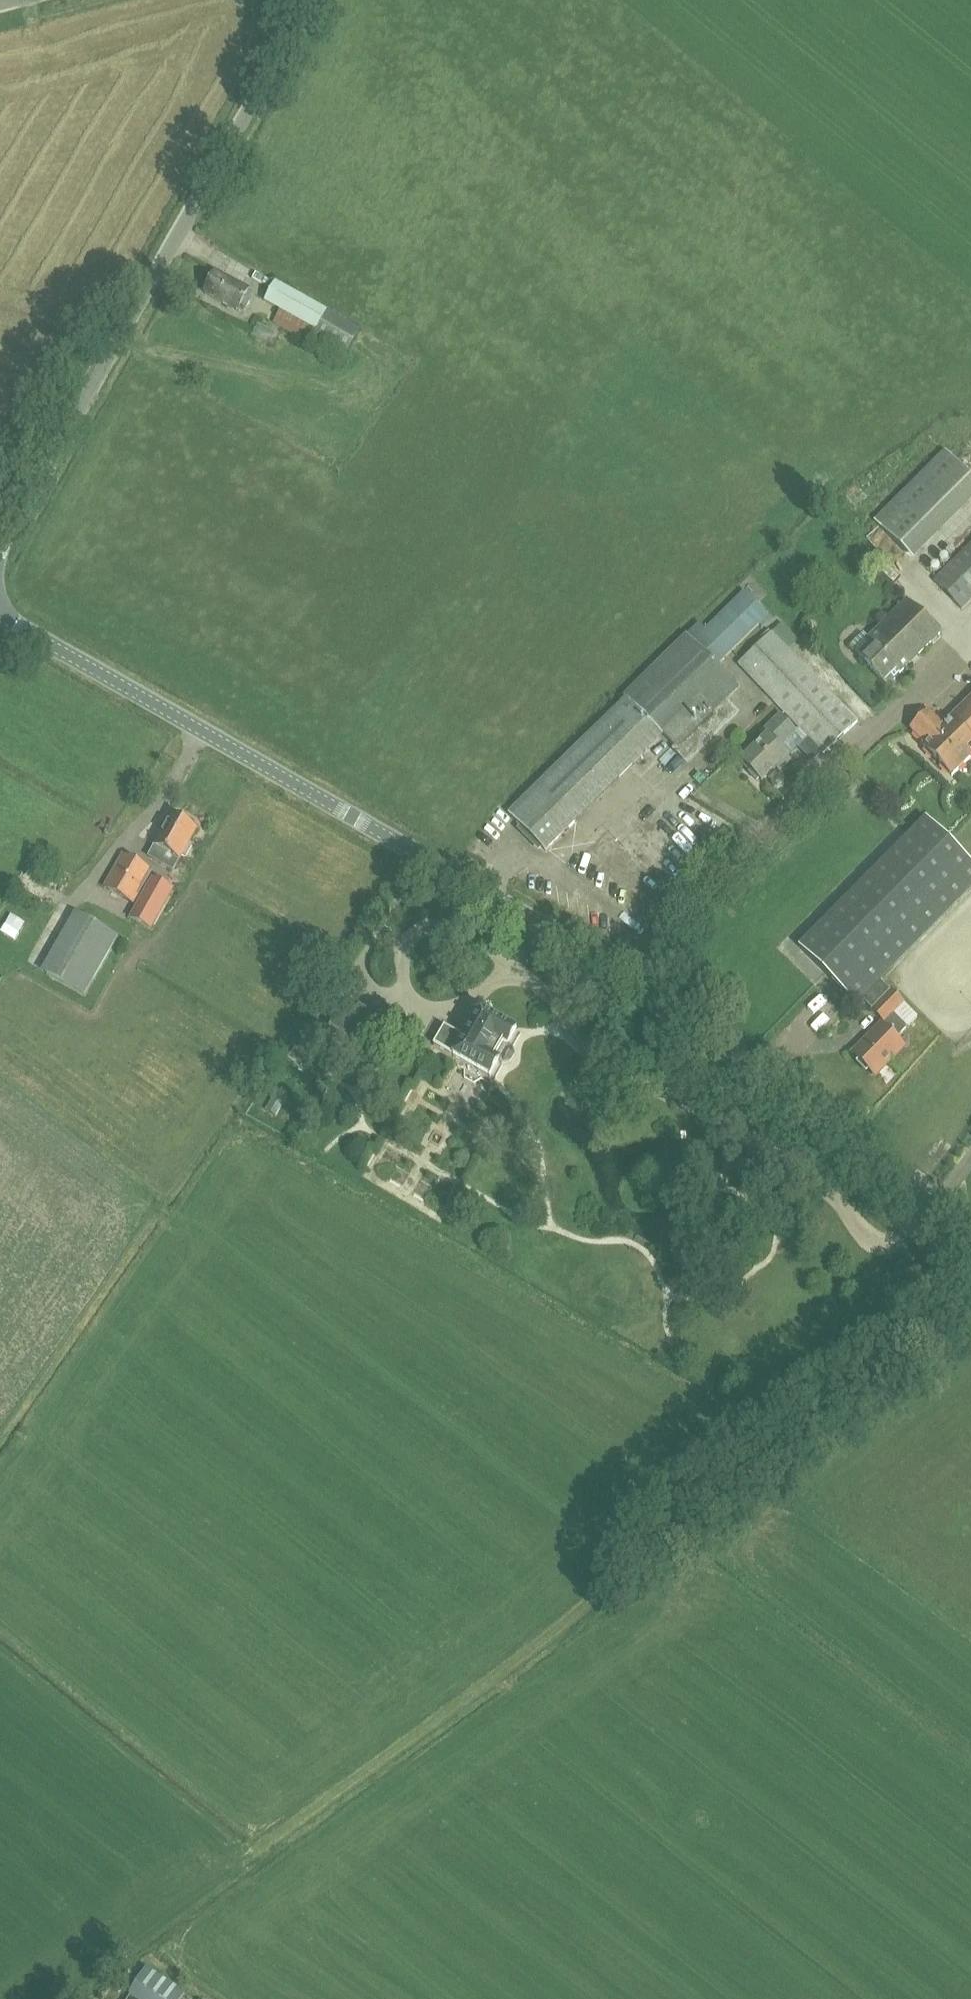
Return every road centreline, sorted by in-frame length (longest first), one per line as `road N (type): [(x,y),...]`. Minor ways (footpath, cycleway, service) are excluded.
road 1 (tertiary): [(970,1240),(586,951),(0,616)]
road 2 (track): [(241,1862),(970,1311)]
road 3 (unclassified): [(0,552),(268,70),(283,0)]

